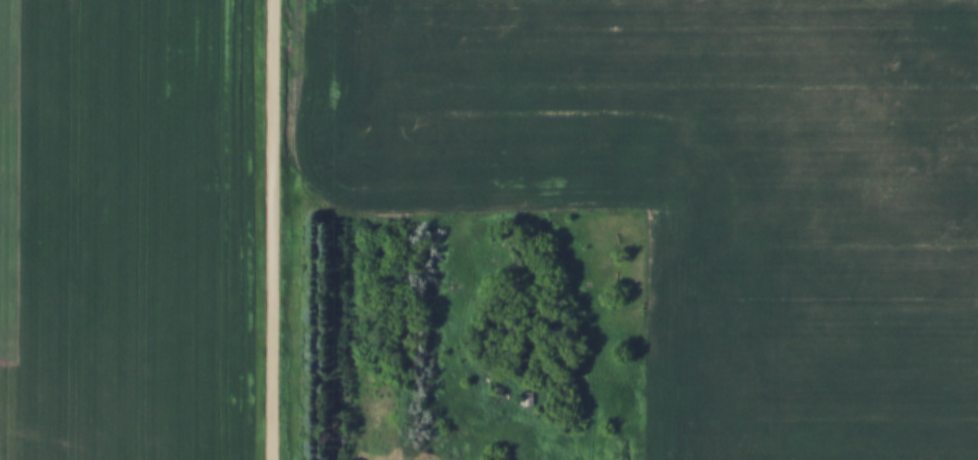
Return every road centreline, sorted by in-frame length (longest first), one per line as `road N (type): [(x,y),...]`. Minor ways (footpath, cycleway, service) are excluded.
road 1 (residential): [(273,459),(273,0)]

